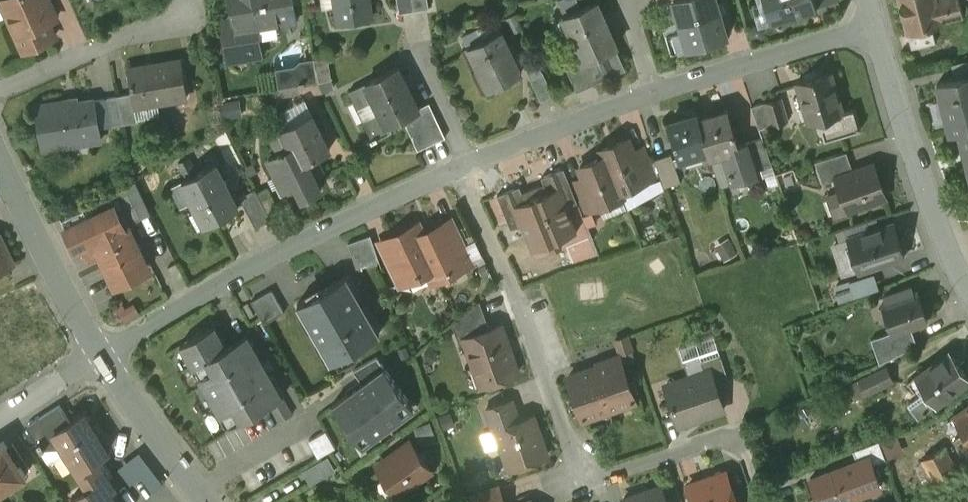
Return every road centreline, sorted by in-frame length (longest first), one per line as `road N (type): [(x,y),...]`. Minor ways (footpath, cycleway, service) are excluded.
road 1 (residential): [(748,459),(733,433),(584,481),(524,303),(456,165)]
road 2 (residential): [(456,165),(274,253),(105,351)]
road 3 (residential): [(877,25),(900,112),(957,248)]
road 4 (residential): [(877,25),(652,87)]
road 5 (residential): [(0,144),(105,351)]
road 6 (residential): [(0,91),(125,33),(192,20)]
road 7 (residential): [(652,87),(471,159)]
road 8 (residential): [(105,351),(211,501)]
road 9 (residential): [(105,351),(0,419)]

